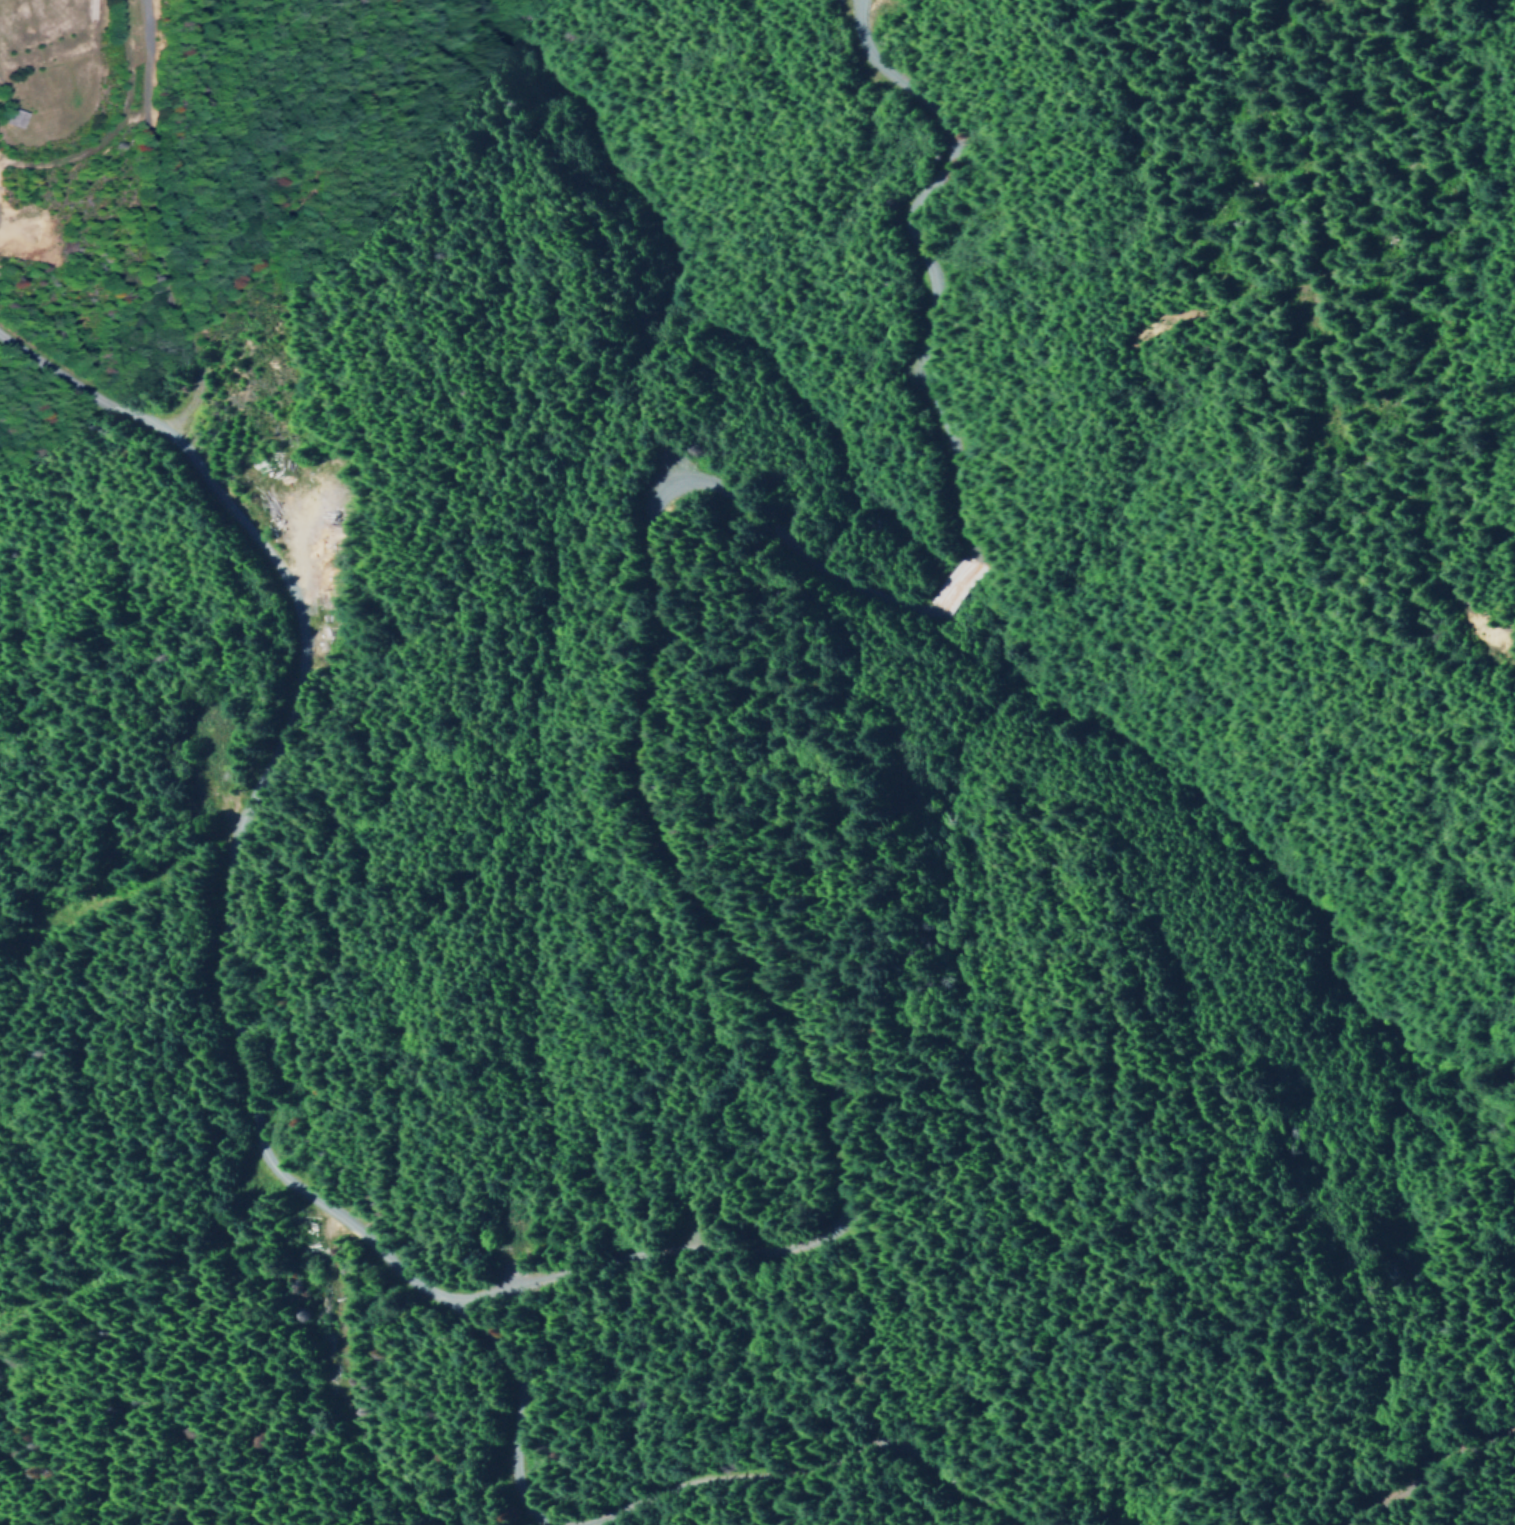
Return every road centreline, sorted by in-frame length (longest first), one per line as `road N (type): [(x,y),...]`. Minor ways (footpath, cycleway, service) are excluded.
road 1 (track): [(0,331),(154,424),(188,455),(273,562),(292,600),(292,669),(228,837),(221,880),(220,978),(252,1128),(279,1176),(513,1356),(521,1378),(510,1477),(518,1496),(552,1524)]
road 2 (track): [(929,607),(892,607),(811,571),(699,477),(672,482),(652,499),(665,649),(636,760),(638,789),(676,864),(800,1037),(836,1128),(845,1184),(839,1236),(817,1251),(704,1248)]
road 3 (track): [(862,0),(865,46),(947,135),(942,179),(913,210),(928,310),(919,364),(943,428),(971,563)]
road 4 (track): [(608,1524),(716,1484),(809,1479),(885,1450),(920,1455),(979,1504),(1023,1524)]

